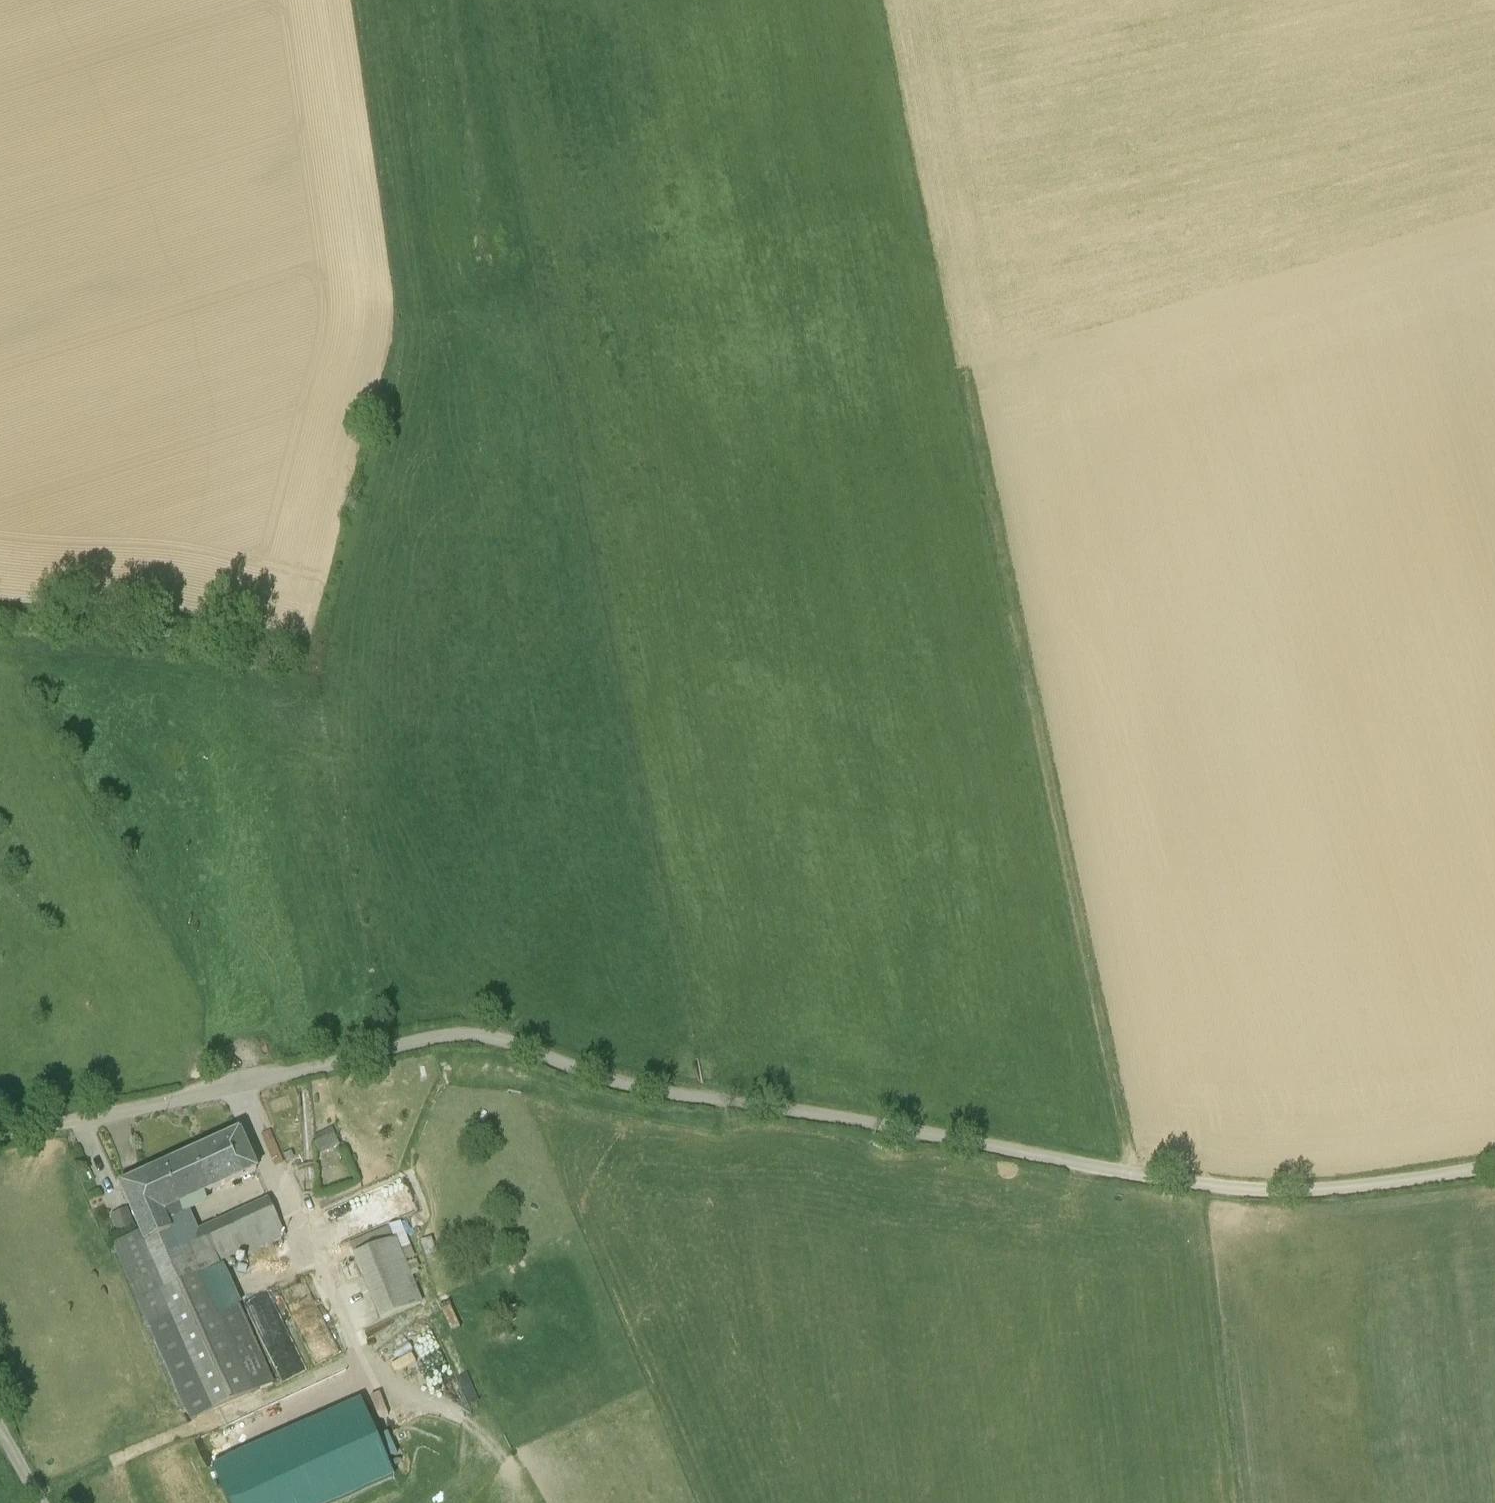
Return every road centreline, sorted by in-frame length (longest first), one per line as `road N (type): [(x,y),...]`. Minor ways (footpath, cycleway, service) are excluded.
road 1 (unclassified): [(0,1133),(466,1033),(651,1088),(1167,1180),(1302,1189),(1494,1165)]

